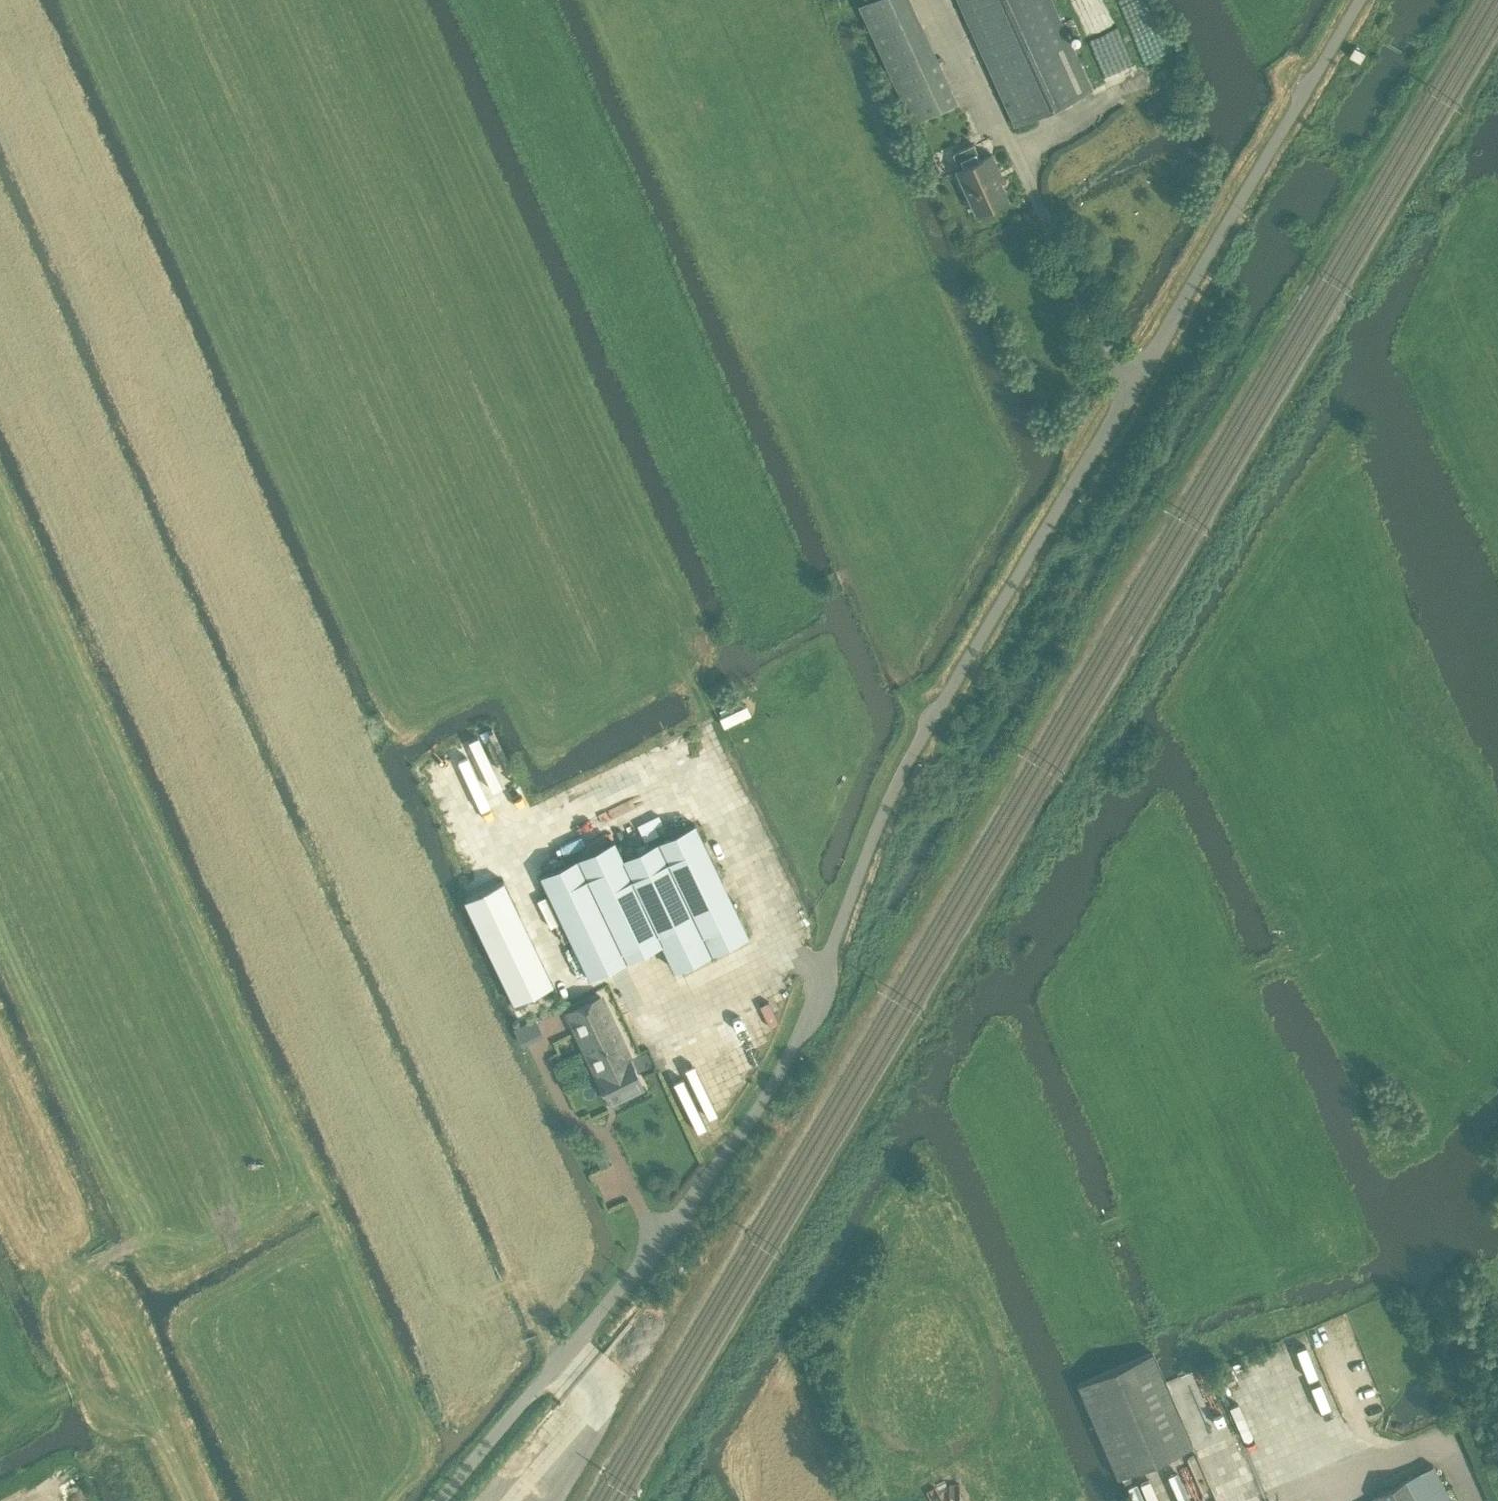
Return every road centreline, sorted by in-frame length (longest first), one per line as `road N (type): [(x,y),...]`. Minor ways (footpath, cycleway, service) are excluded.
road 1 (unclassified): [(438,1500),(638,1266),(781,1073),(910,759),(1360,0)]
road 2 (track): [(1002,130),(942,0)]

